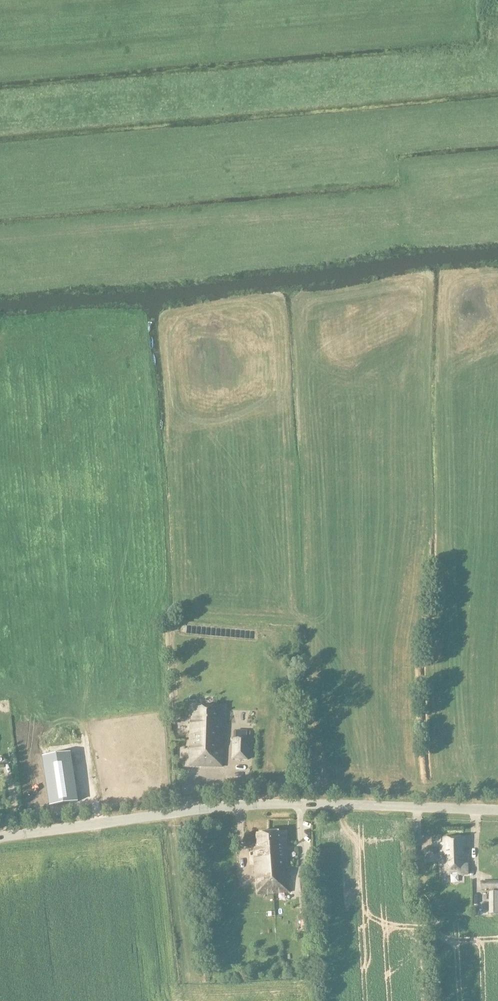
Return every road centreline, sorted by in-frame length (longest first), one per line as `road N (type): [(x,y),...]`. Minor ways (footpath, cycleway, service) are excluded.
road 1 (unclassified): [(497,810),(253,805),(0,837)]

